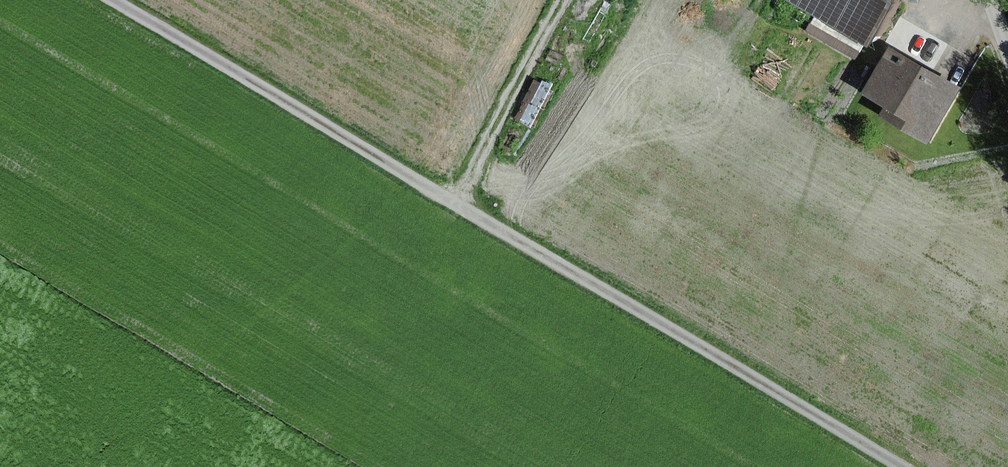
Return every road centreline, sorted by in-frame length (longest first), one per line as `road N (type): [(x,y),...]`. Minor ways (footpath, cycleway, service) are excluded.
road 1 (unclassified): [(890,466),(102,0)]
road 2 (track): [(455,209),(564,0)]

